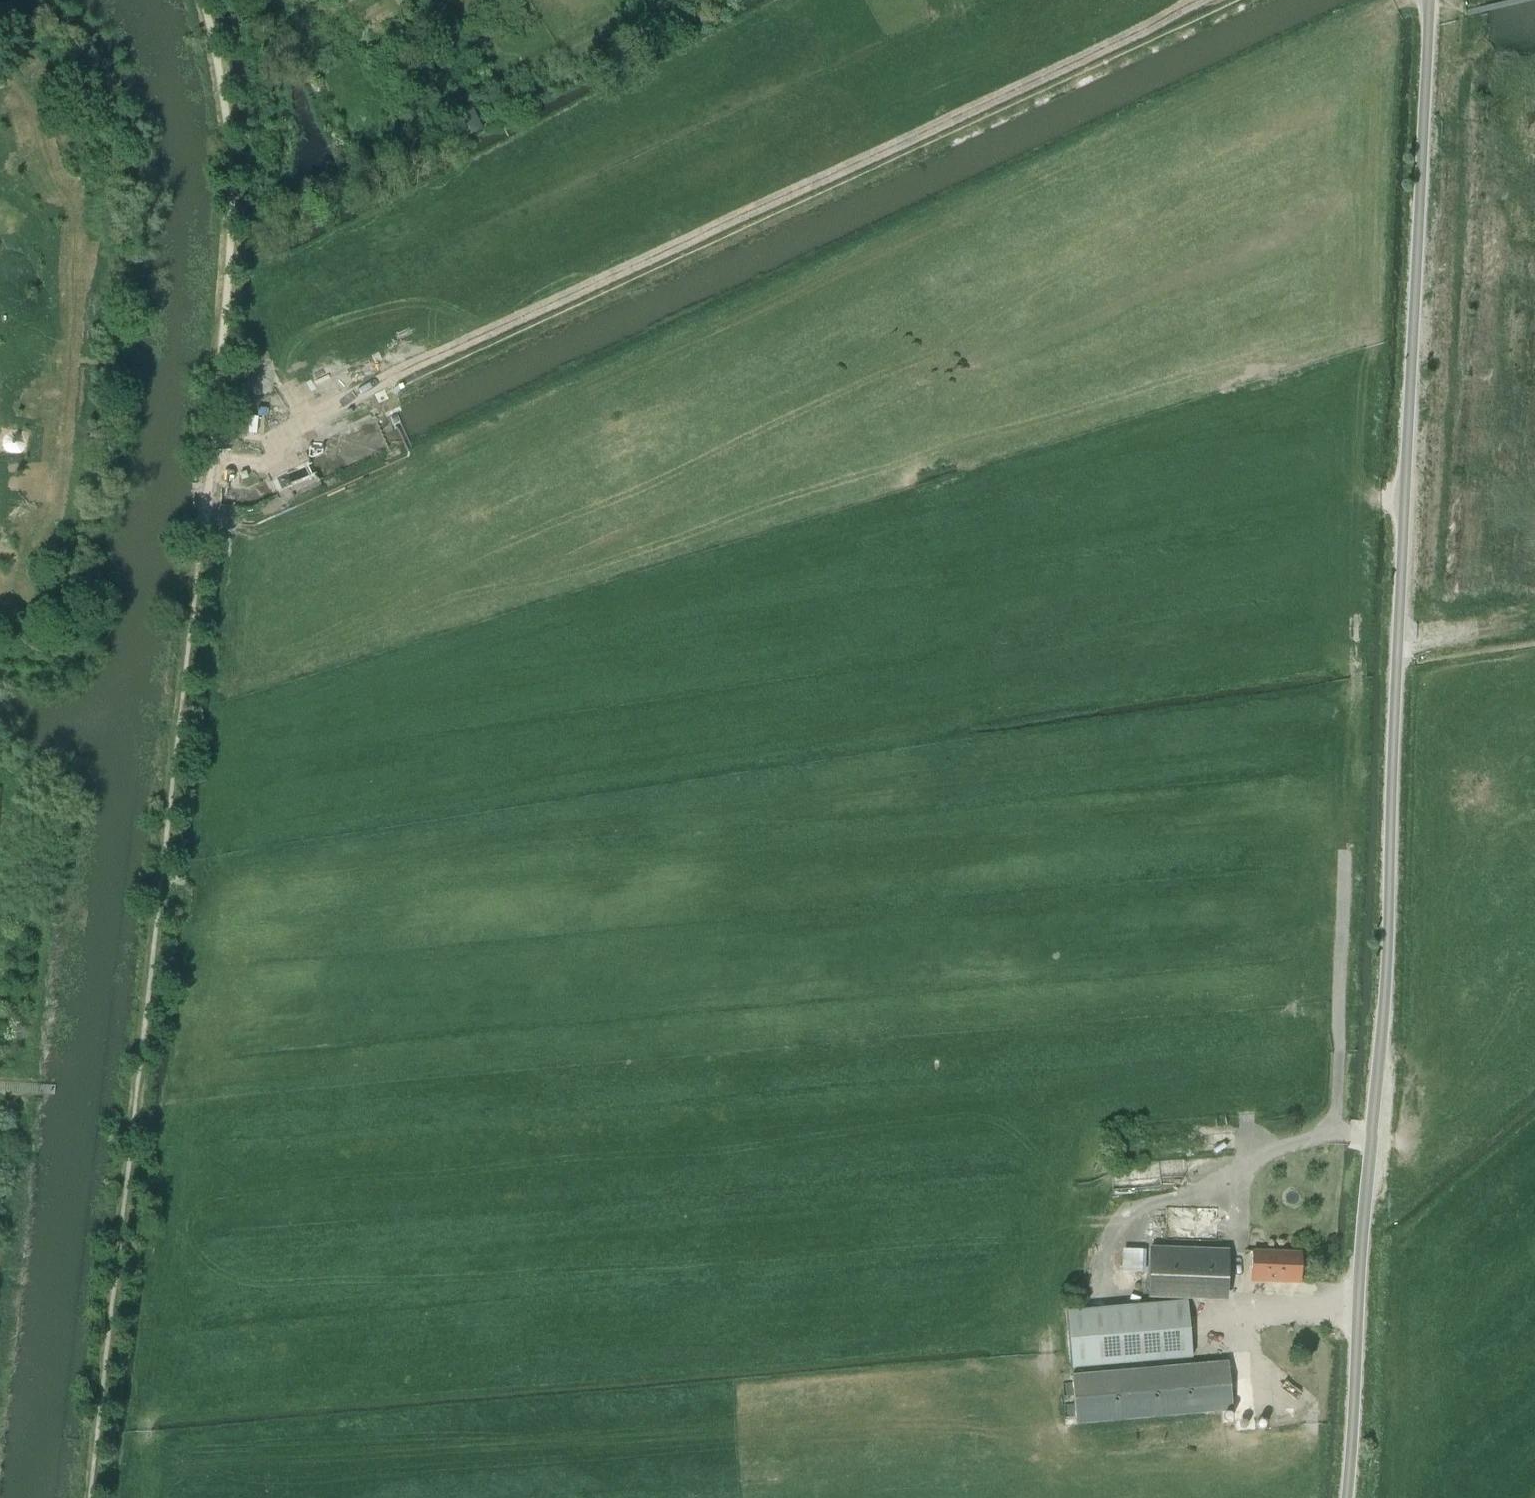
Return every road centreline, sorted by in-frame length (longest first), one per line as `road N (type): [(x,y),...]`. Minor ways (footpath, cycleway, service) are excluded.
road 1 (unclassified): [(1347,1497),(1356,1302),(1387,990),(1428,0)]

